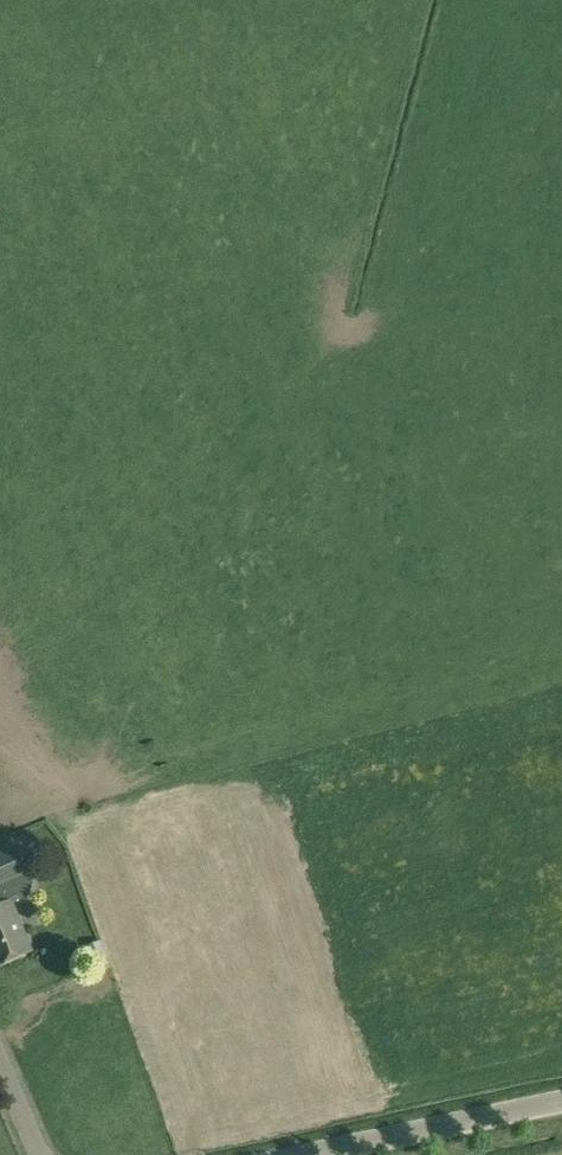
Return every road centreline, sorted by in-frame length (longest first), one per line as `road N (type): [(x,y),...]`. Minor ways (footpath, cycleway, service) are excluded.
road 1 (unclassified): [(561,1102),(311,1154)]

